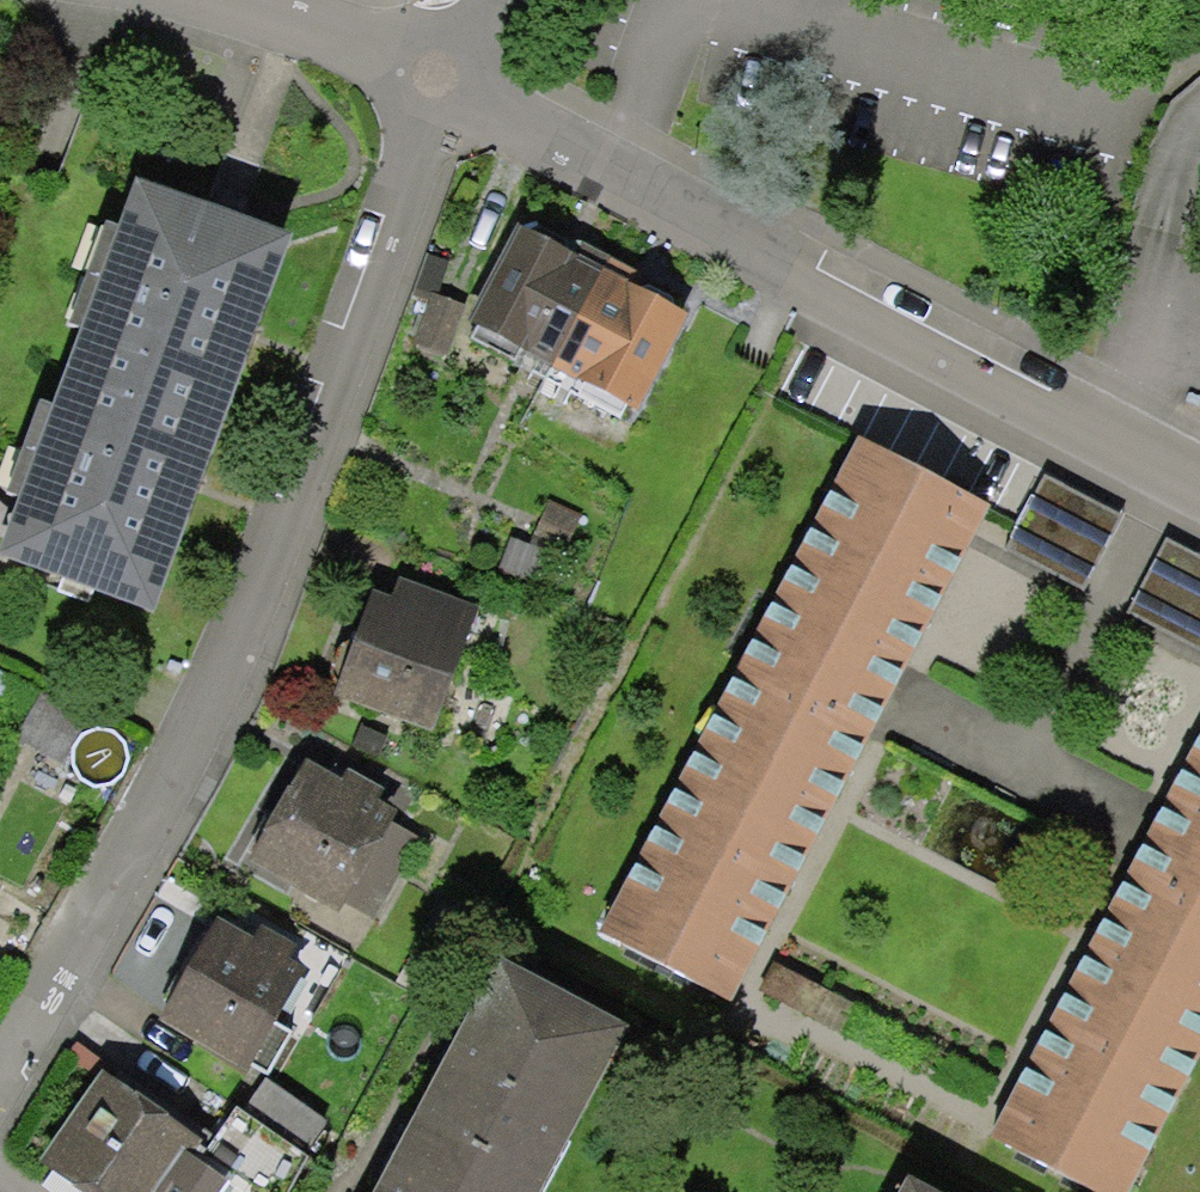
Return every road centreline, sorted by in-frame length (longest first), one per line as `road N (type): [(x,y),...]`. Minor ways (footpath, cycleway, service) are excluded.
road 1 (residential): [(435,80),(231,657),(0,1039)]
road 2 (residential): [(1199,490),(435,80)]
road 3 (residential): [(435,80),(219,0)]

